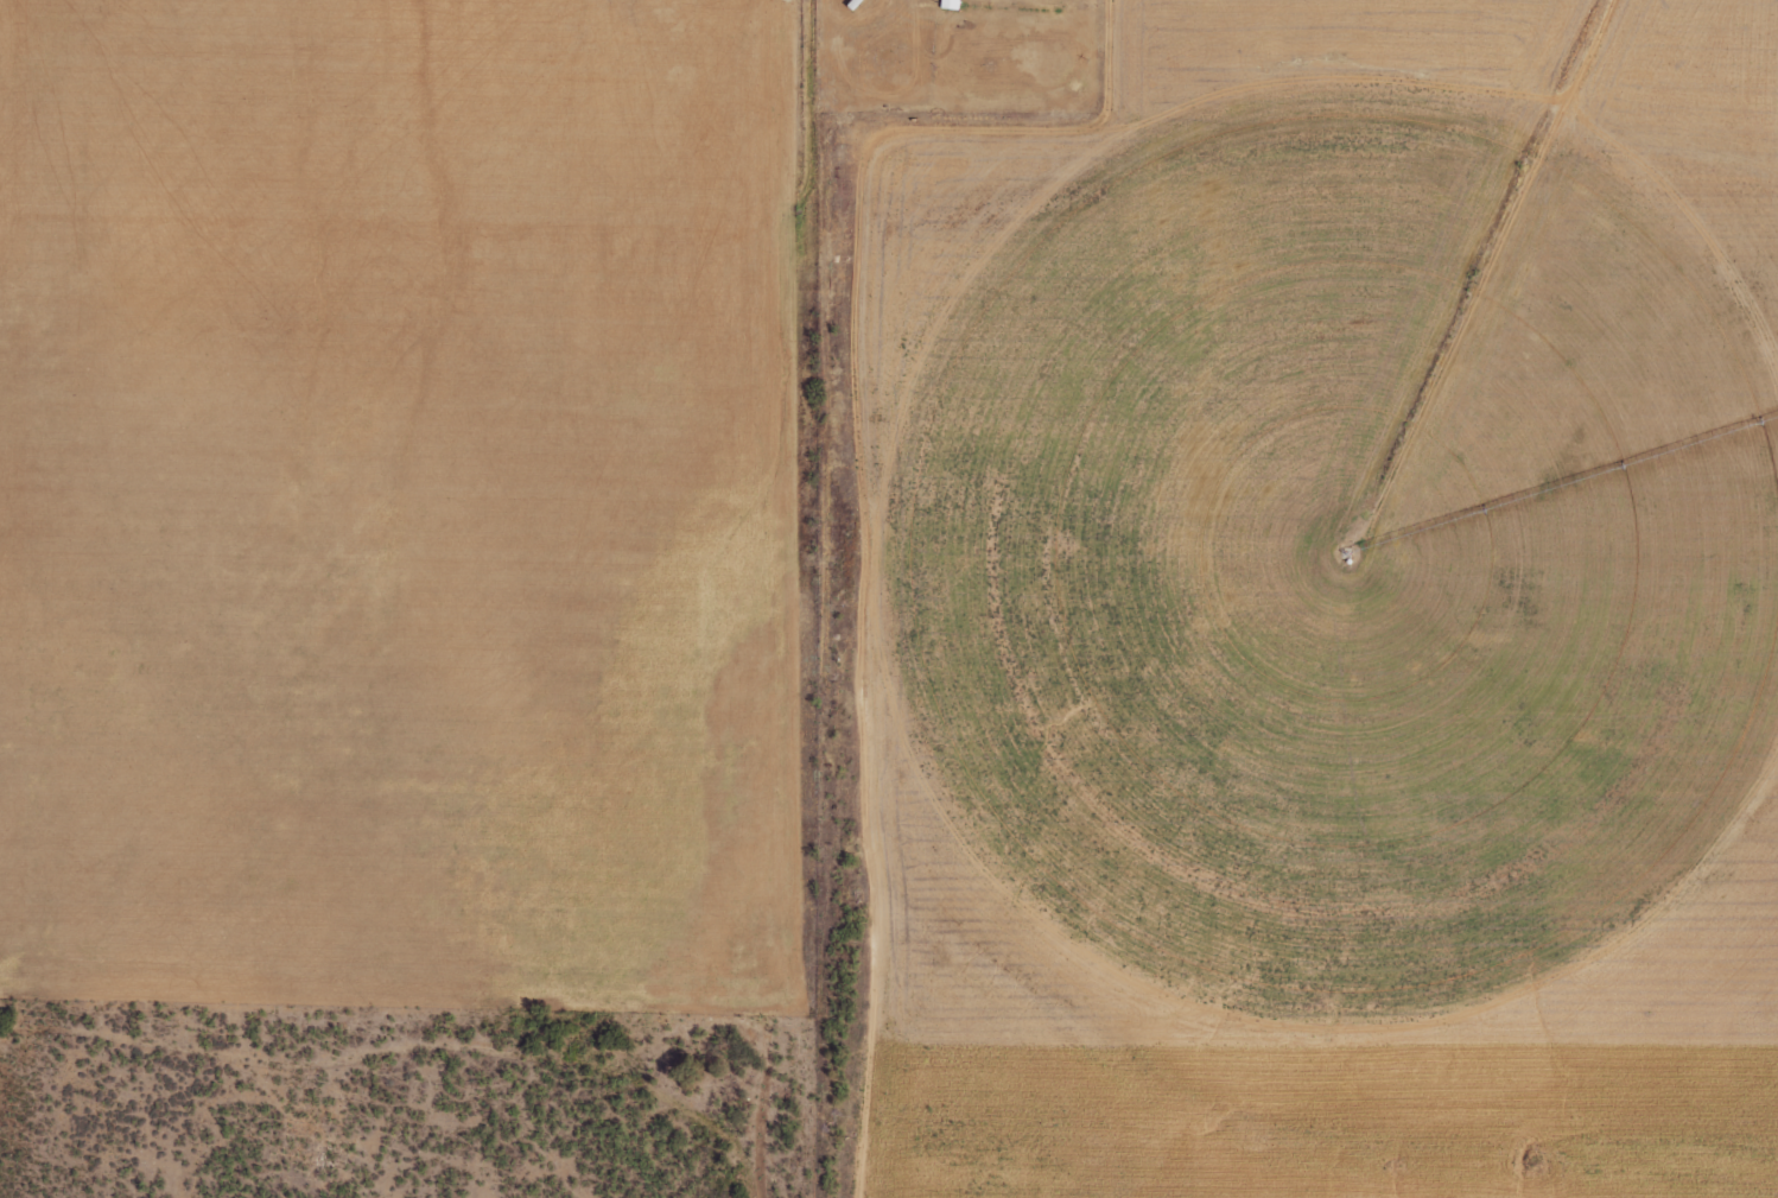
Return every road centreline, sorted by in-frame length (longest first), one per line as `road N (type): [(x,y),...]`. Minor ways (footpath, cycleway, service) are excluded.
road 1 (track): [(0,1078),(262,1057),(503,1123),(669,1197)]

